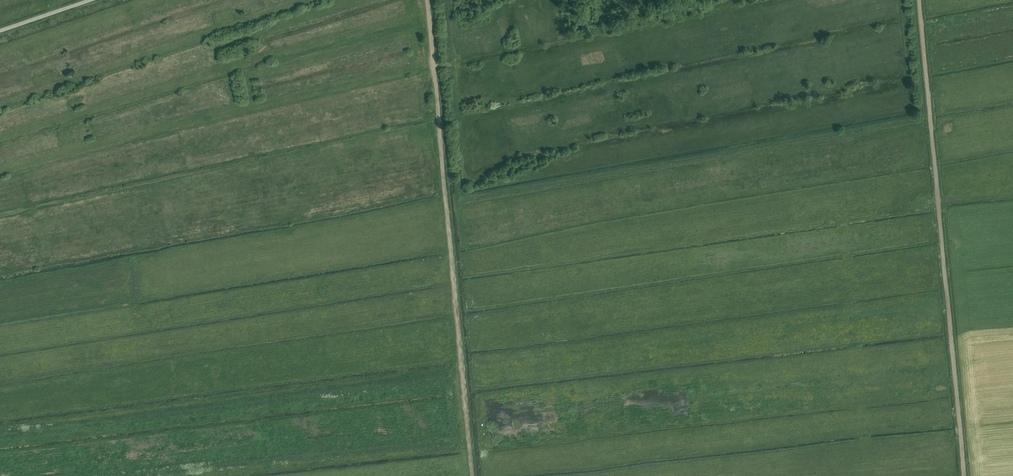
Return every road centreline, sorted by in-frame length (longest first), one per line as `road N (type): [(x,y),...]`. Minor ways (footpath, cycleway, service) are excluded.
road 1 (track): [(964,475),(919,0)]
road 2 (track): [(472,475),(428,0)]

